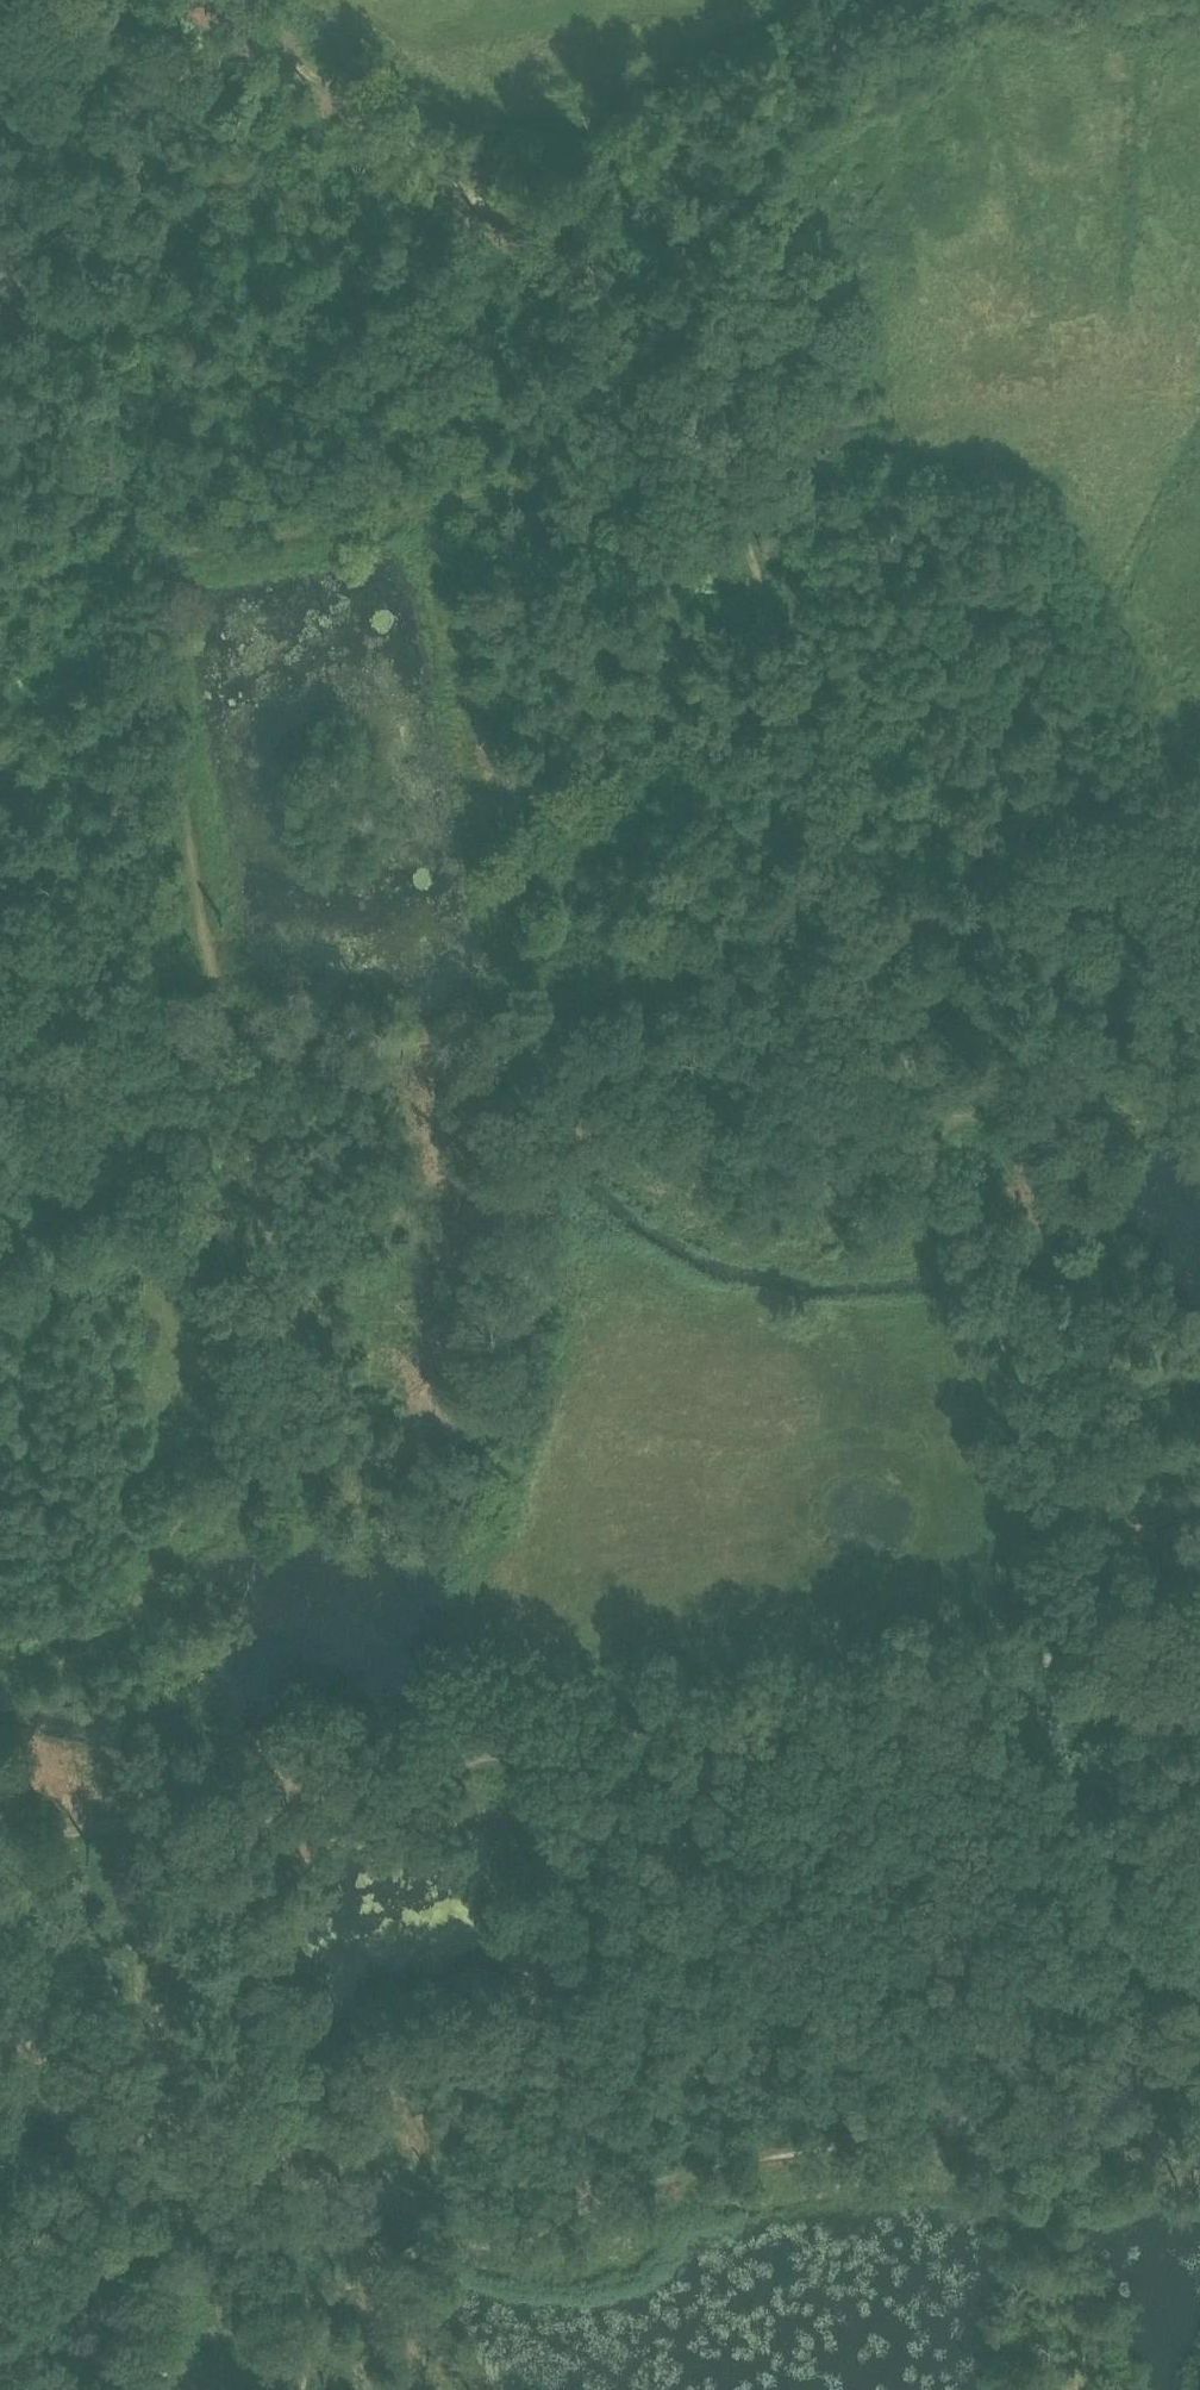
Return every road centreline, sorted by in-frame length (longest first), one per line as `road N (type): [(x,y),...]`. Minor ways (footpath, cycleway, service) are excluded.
road 1 (track): [(0,1841),(1199,1632)]

